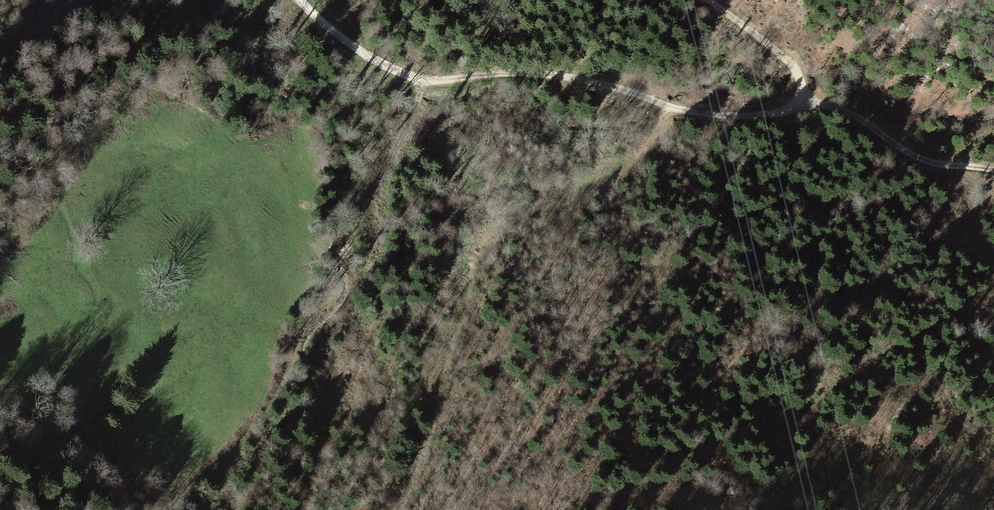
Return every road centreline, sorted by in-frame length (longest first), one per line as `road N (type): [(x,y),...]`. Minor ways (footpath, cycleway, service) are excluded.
road 1 (track): [(993,171),(912,154),(831,107),(713,116),(537,72),(422,81),(384,65),(299,0)]
road 2 (track): [(343,268),(422,81)]
road 3 (track): [(667,103),(637,156),(585,190),(520,211)]
road 4 (track): [(706,0),(795,70),(795,108)]

